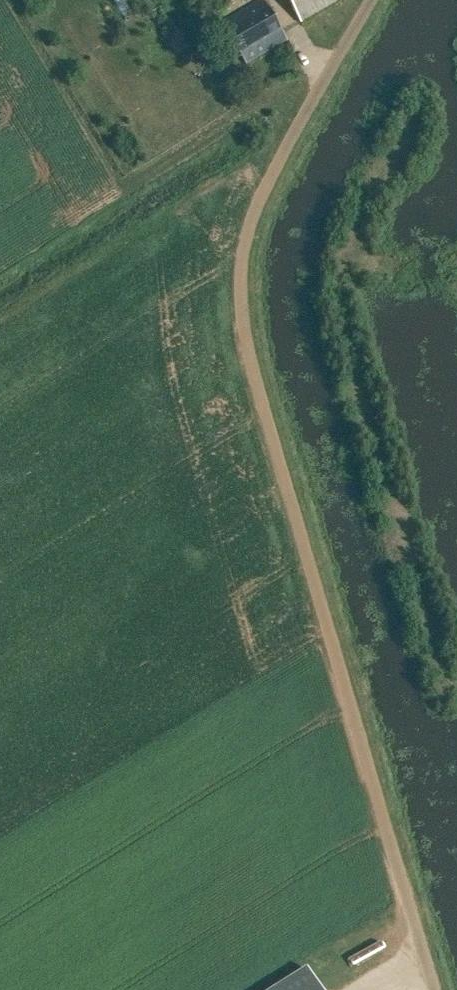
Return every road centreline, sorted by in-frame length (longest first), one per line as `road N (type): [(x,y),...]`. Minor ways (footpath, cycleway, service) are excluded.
road 1 (unclassified): [(435,989),(247,344),(241,273),(254,210),(371,0)]

